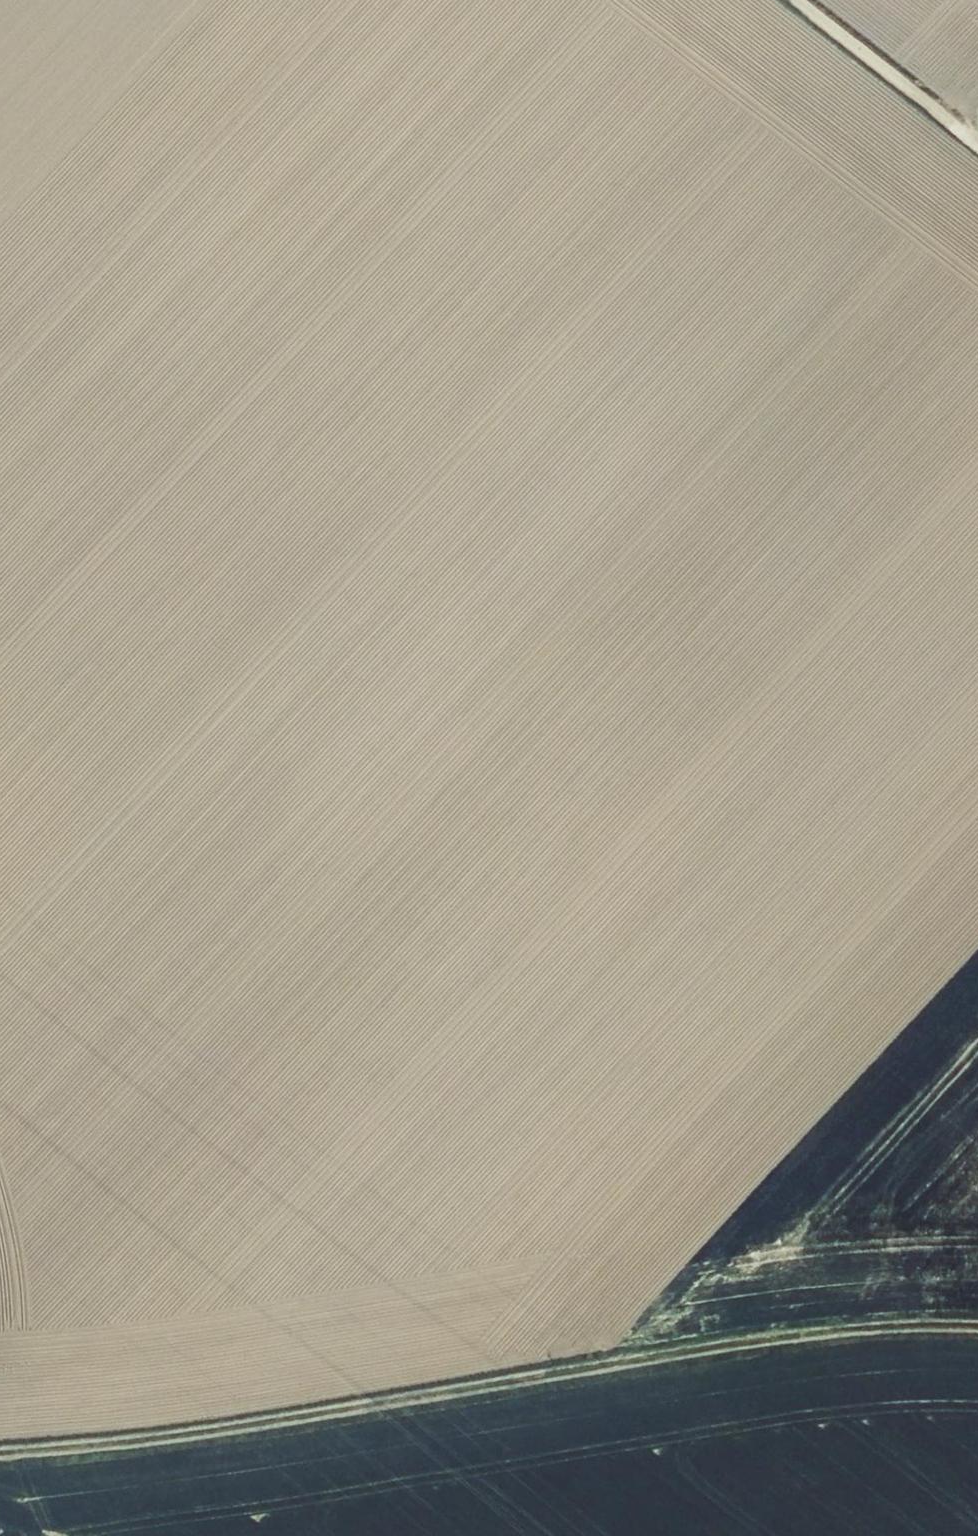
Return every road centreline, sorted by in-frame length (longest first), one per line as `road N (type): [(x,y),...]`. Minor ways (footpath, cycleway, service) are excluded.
road 1 (track): [(0,1457),(713,1350),(932,1326),(977,1331)]
road 2 (track): [(793,0),(977,145)]

